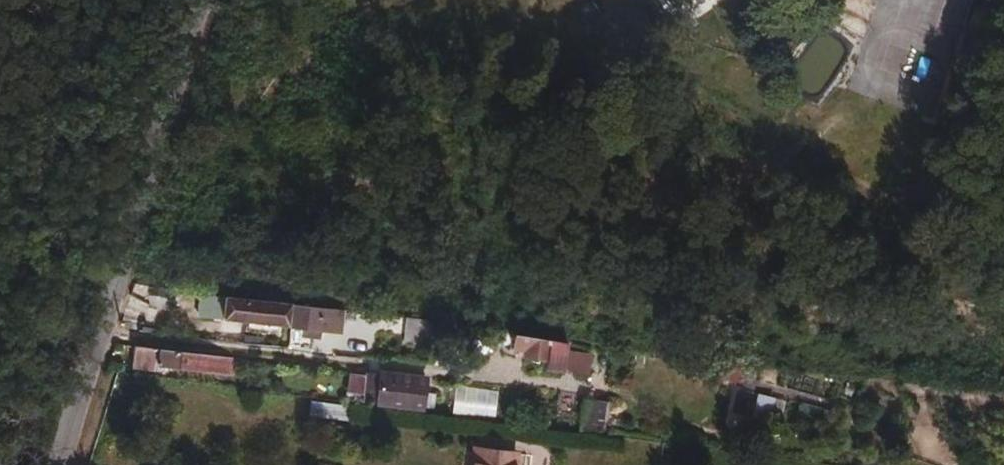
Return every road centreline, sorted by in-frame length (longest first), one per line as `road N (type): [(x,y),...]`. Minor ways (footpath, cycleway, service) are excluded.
road 1 (tertiary): [(73,464),(182,60),(206,0)]

